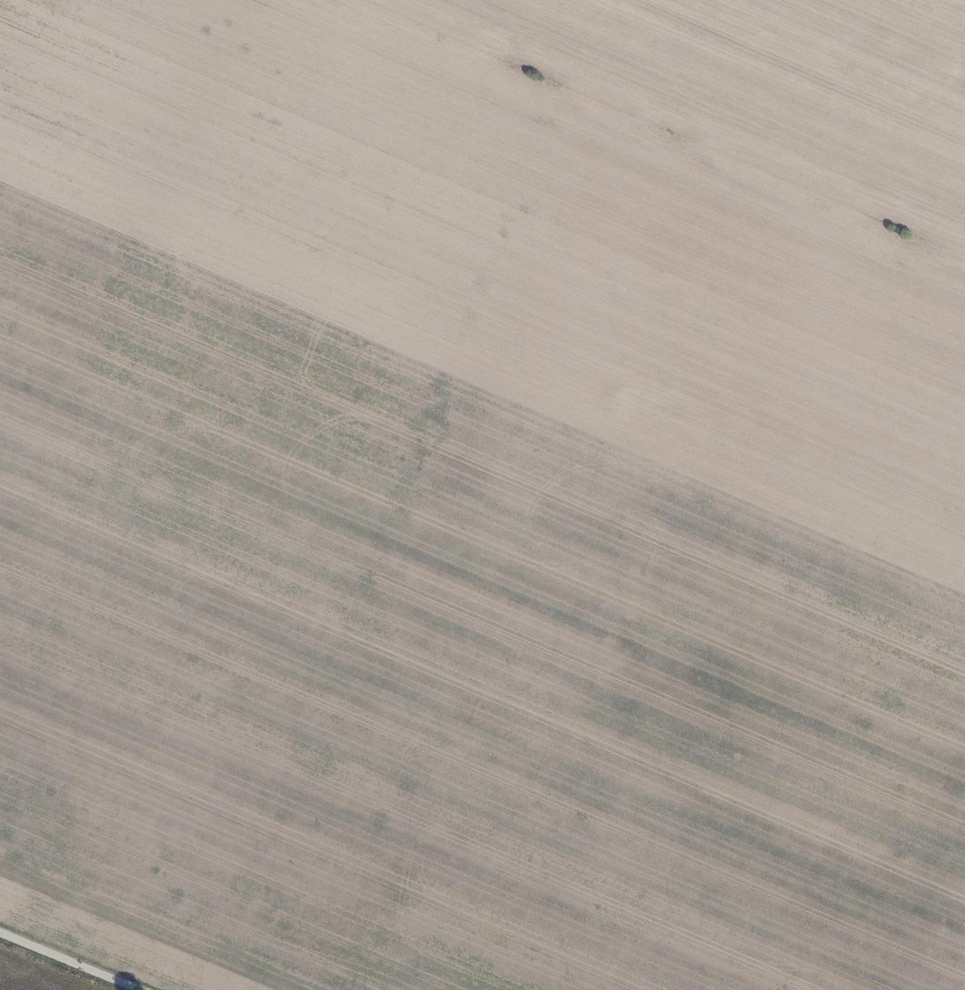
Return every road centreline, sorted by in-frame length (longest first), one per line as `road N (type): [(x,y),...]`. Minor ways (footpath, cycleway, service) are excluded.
road 1 (track): [(0,933),(139,989)]

